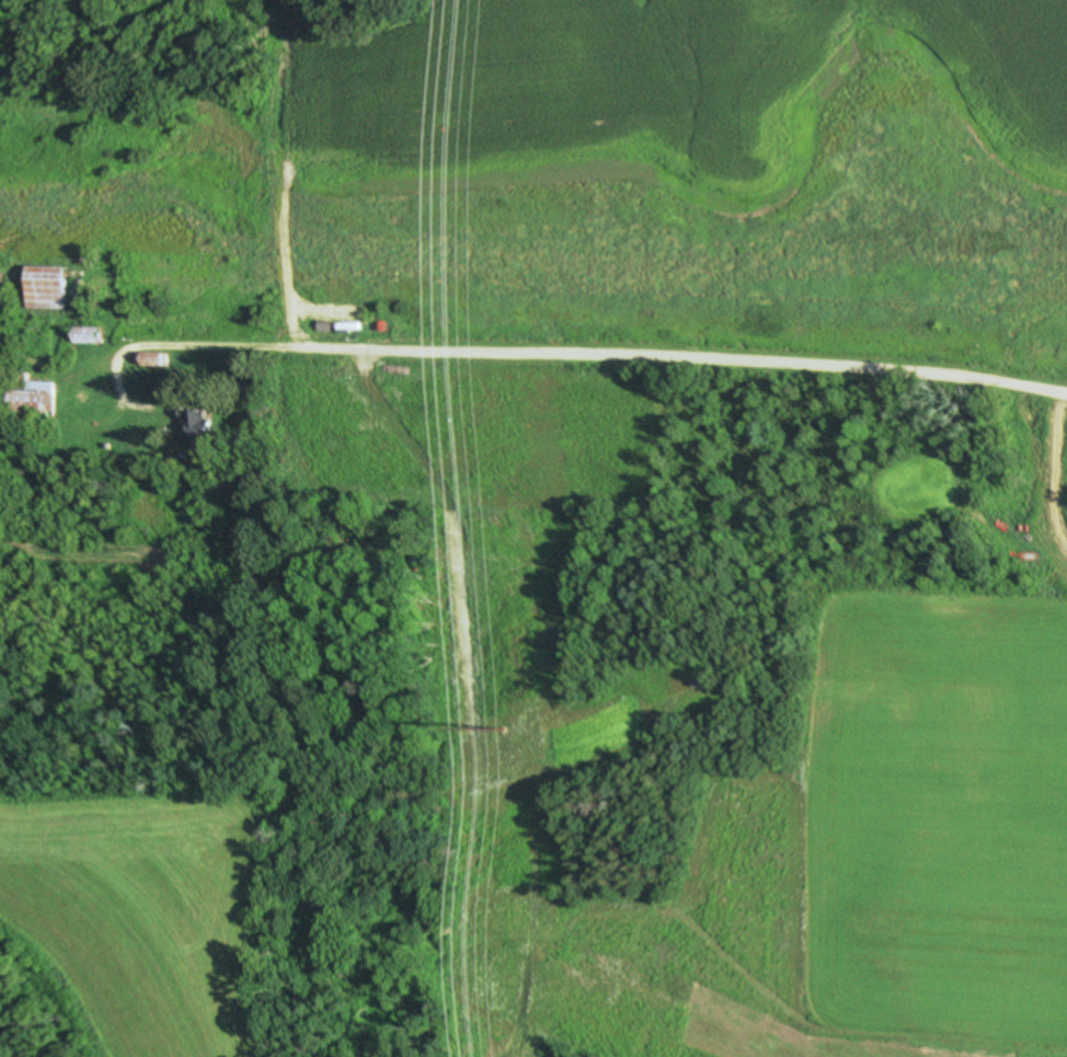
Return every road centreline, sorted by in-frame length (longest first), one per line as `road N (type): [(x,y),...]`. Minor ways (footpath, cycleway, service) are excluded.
road 1 (residential): [(1066,390),(745,355),(152,343),(118,348),(110,364),(117,406)]

